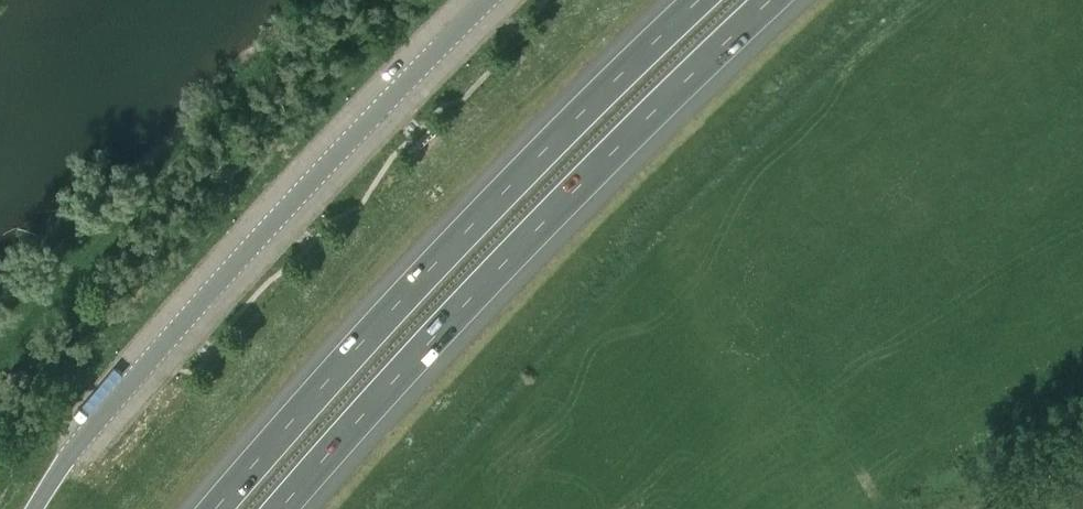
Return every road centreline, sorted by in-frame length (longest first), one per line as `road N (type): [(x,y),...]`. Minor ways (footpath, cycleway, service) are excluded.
road 1 (motorway): [(283,508),(637,130),(778,0)]
road 2 (motorway): [(702,0),(599,96),(303,405),(215,508)]

